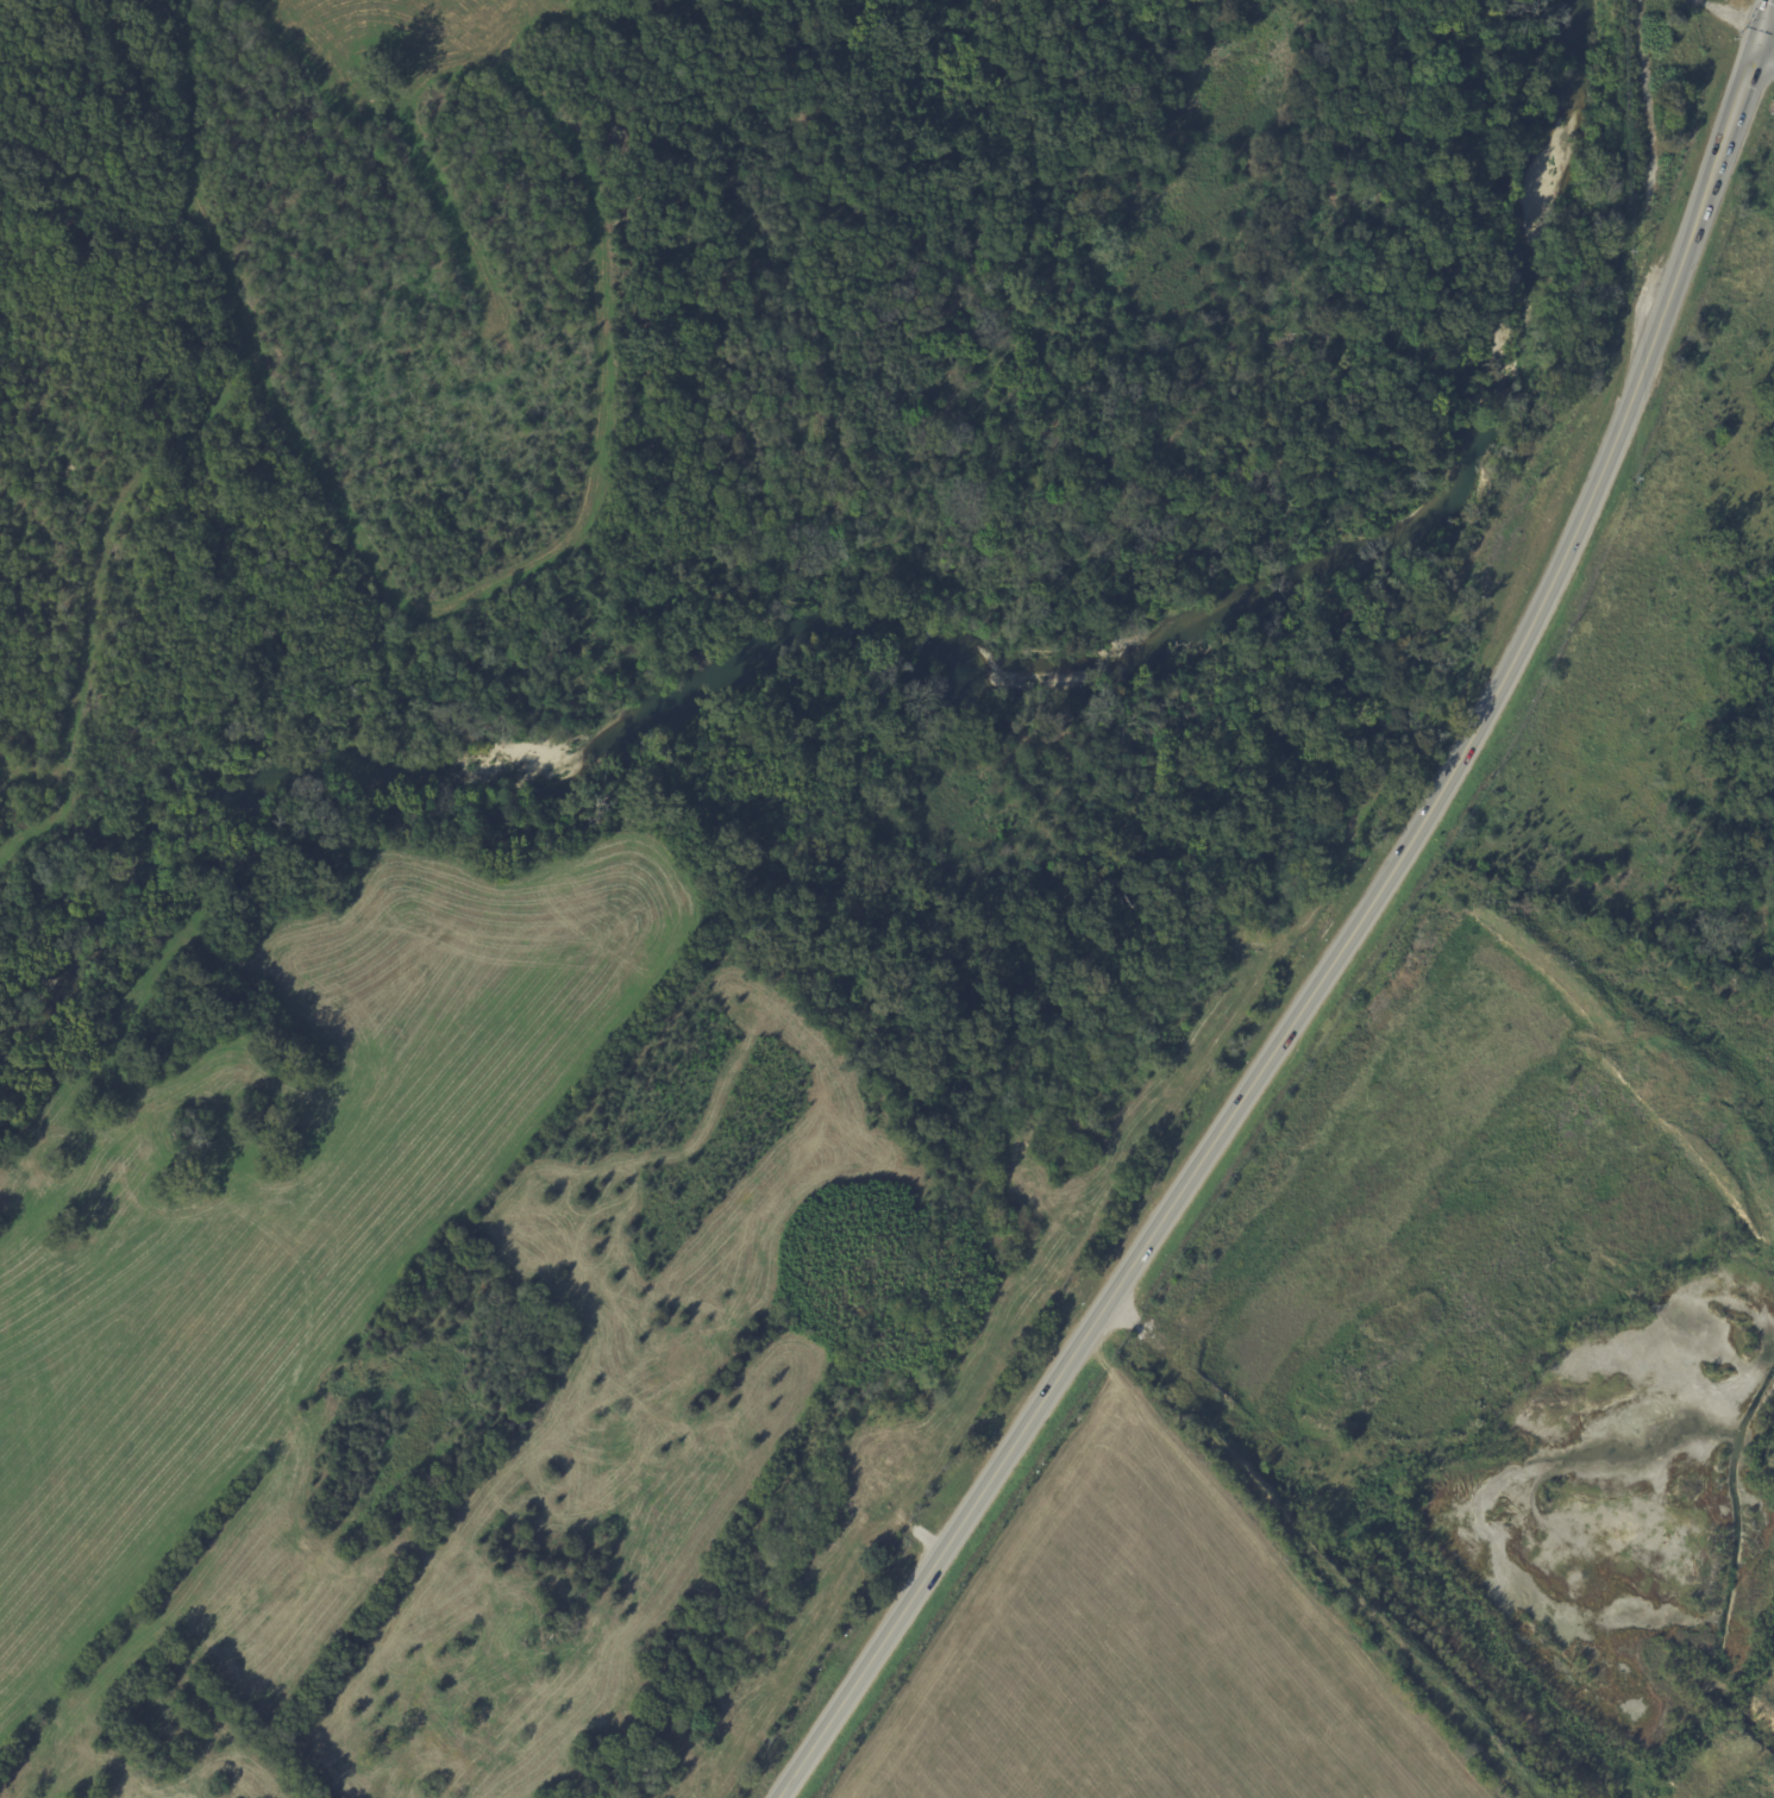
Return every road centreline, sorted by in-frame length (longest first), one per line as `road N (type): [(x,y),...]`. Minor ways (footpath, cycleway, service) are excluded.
road 1 (secondary): [(1756,44),(1603,488),(1538,614),(1449,772),(779,1797)]

